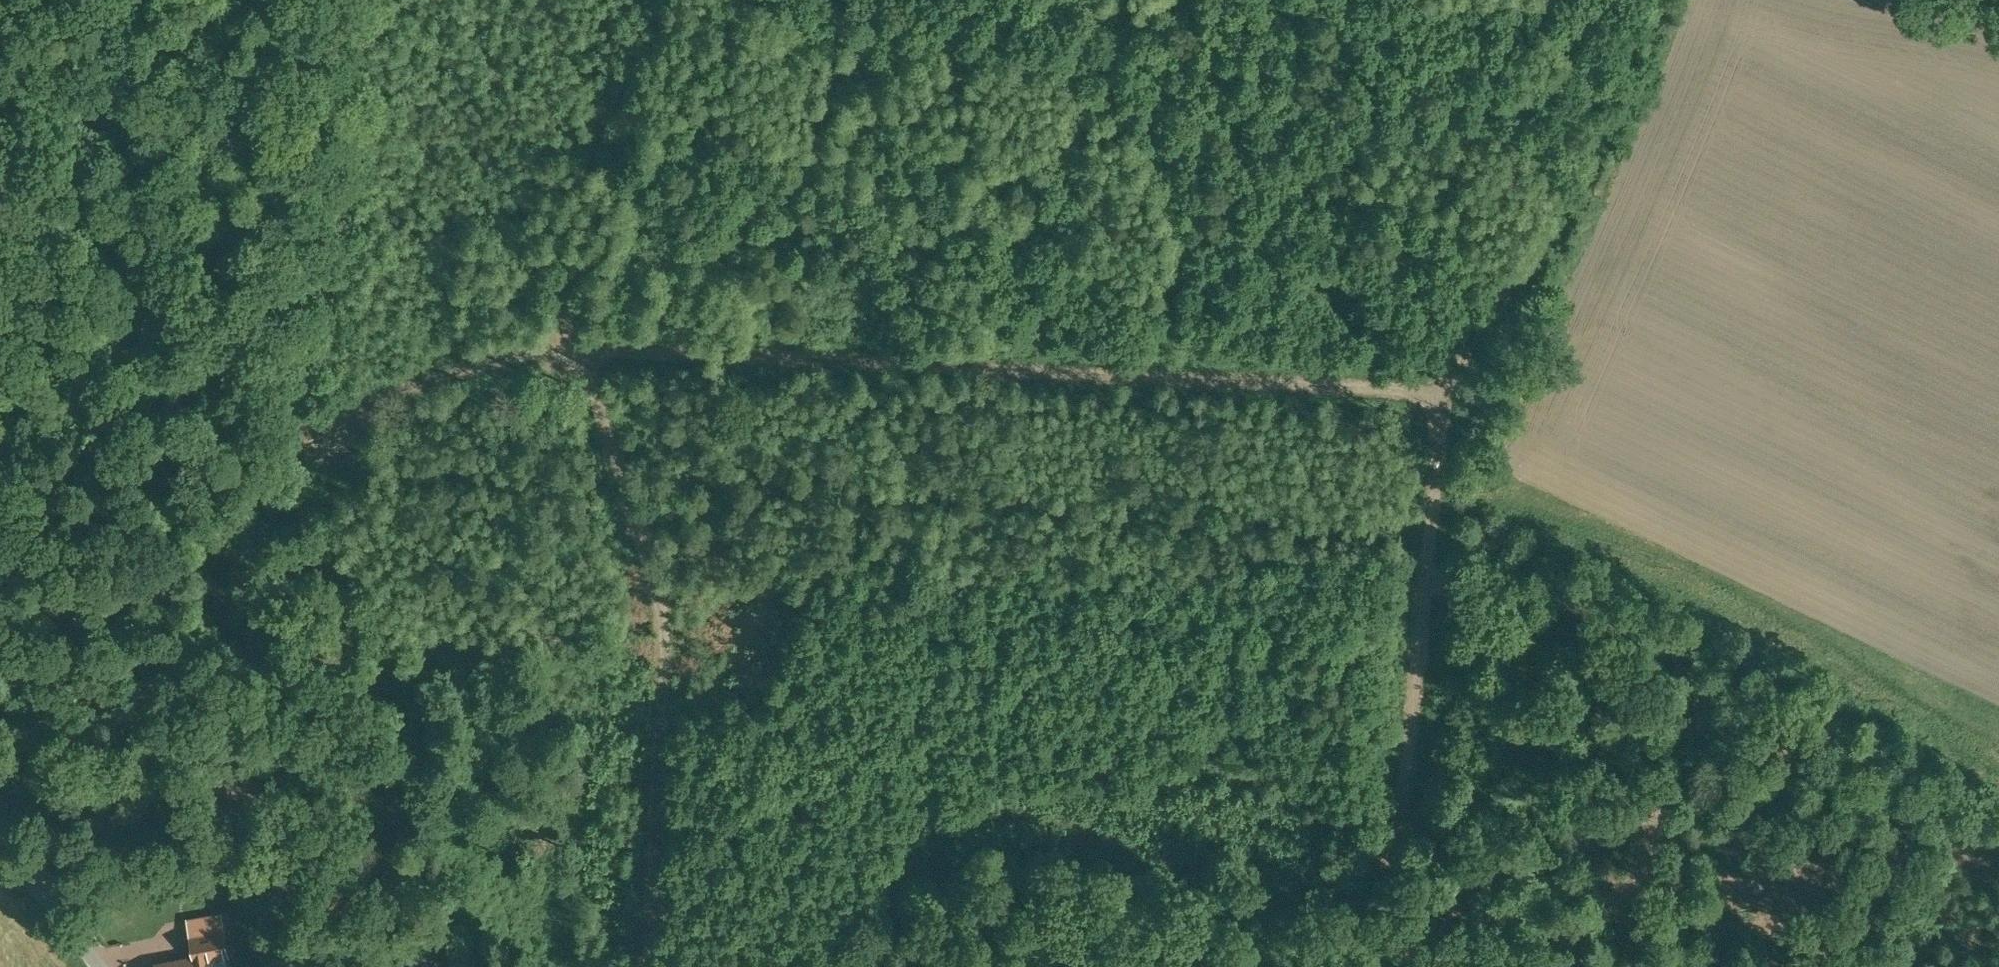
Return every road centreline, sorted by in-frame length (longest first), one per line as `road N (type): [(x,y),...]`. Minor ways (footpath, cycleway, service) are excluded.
road 1 (track): [(0,457),(273,423),(557,354),(668,337),(795,361),(1155,382),(1374,382),(1430,390),(1450,405),(1447,498),(1434,567),(1433,715),(1401,807),(1369,835),(1320,851),(1183,839),(1009,847),(933,902),(892,966)]
road 2 (track): [(1450,405),(1465,351),(1577,189),(1658,0)]
road 3 (unclassified): [(98,966),(0,851)]

